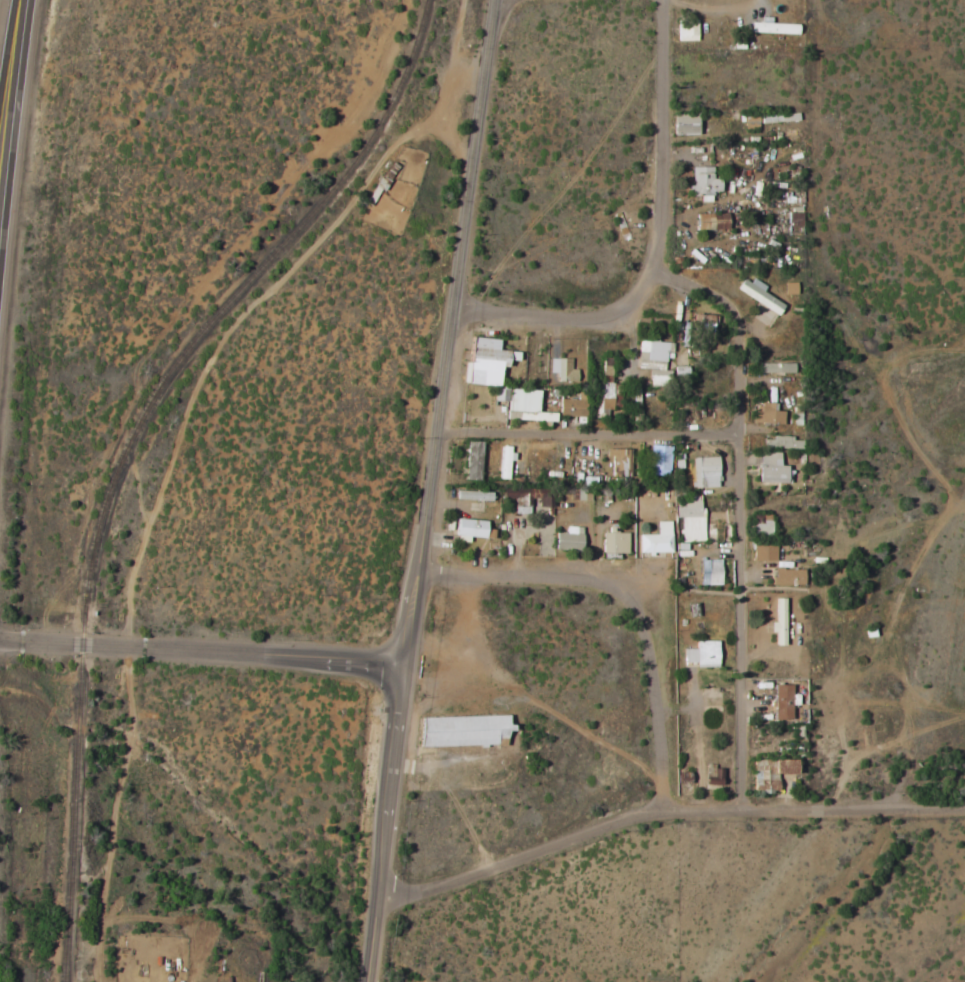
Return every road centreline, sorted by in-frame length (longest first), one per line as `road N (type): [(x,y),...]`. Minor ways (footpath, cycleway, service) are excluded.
road 1 (residential): [(371,981),(502,0)]
road 2 (residential): [(382,892),(417,902),(443,898),(661,825),(964,820)]
road 3 (residential): [(665,0),(661,254),(646,293),(609,319),(459,316)]
road 4 (residential): [(426,582),(577,588),(609,594),(630,609),(651,678),(661,825)]
road 5 (residential): [(0,640),(408,662)]
road 6 (residential): [(742,668),(744,353),(731,314),(713,302)]
road 7 (residential): [(445,436),(744,444)]
road 8 (trunk): [(0,163),(20,0)]
road 9 (residential): [(742,821),(742,668)]

